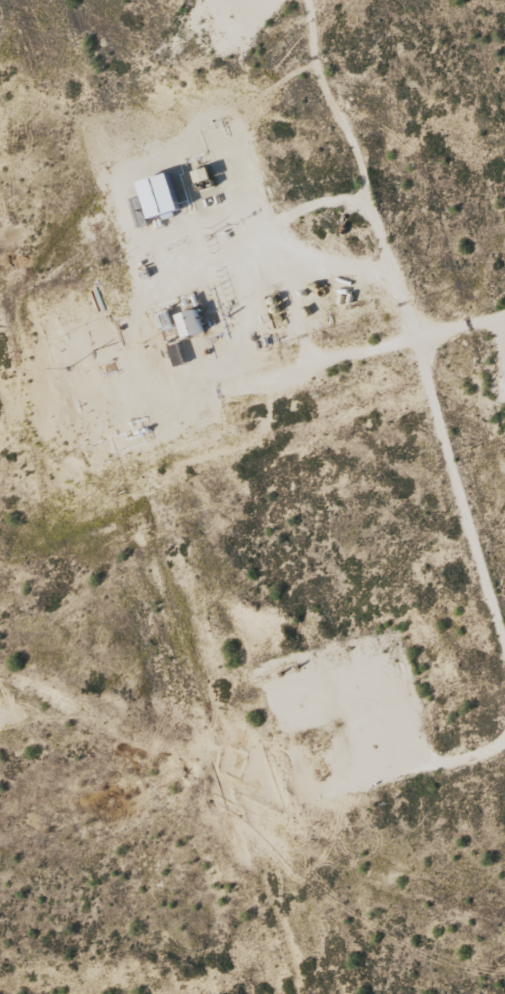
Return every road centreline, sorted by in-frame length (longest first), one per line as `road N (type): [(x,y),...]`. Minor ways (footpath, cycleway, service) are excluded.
road 1 (track): [(318,0),(454,415),(504,638)]

